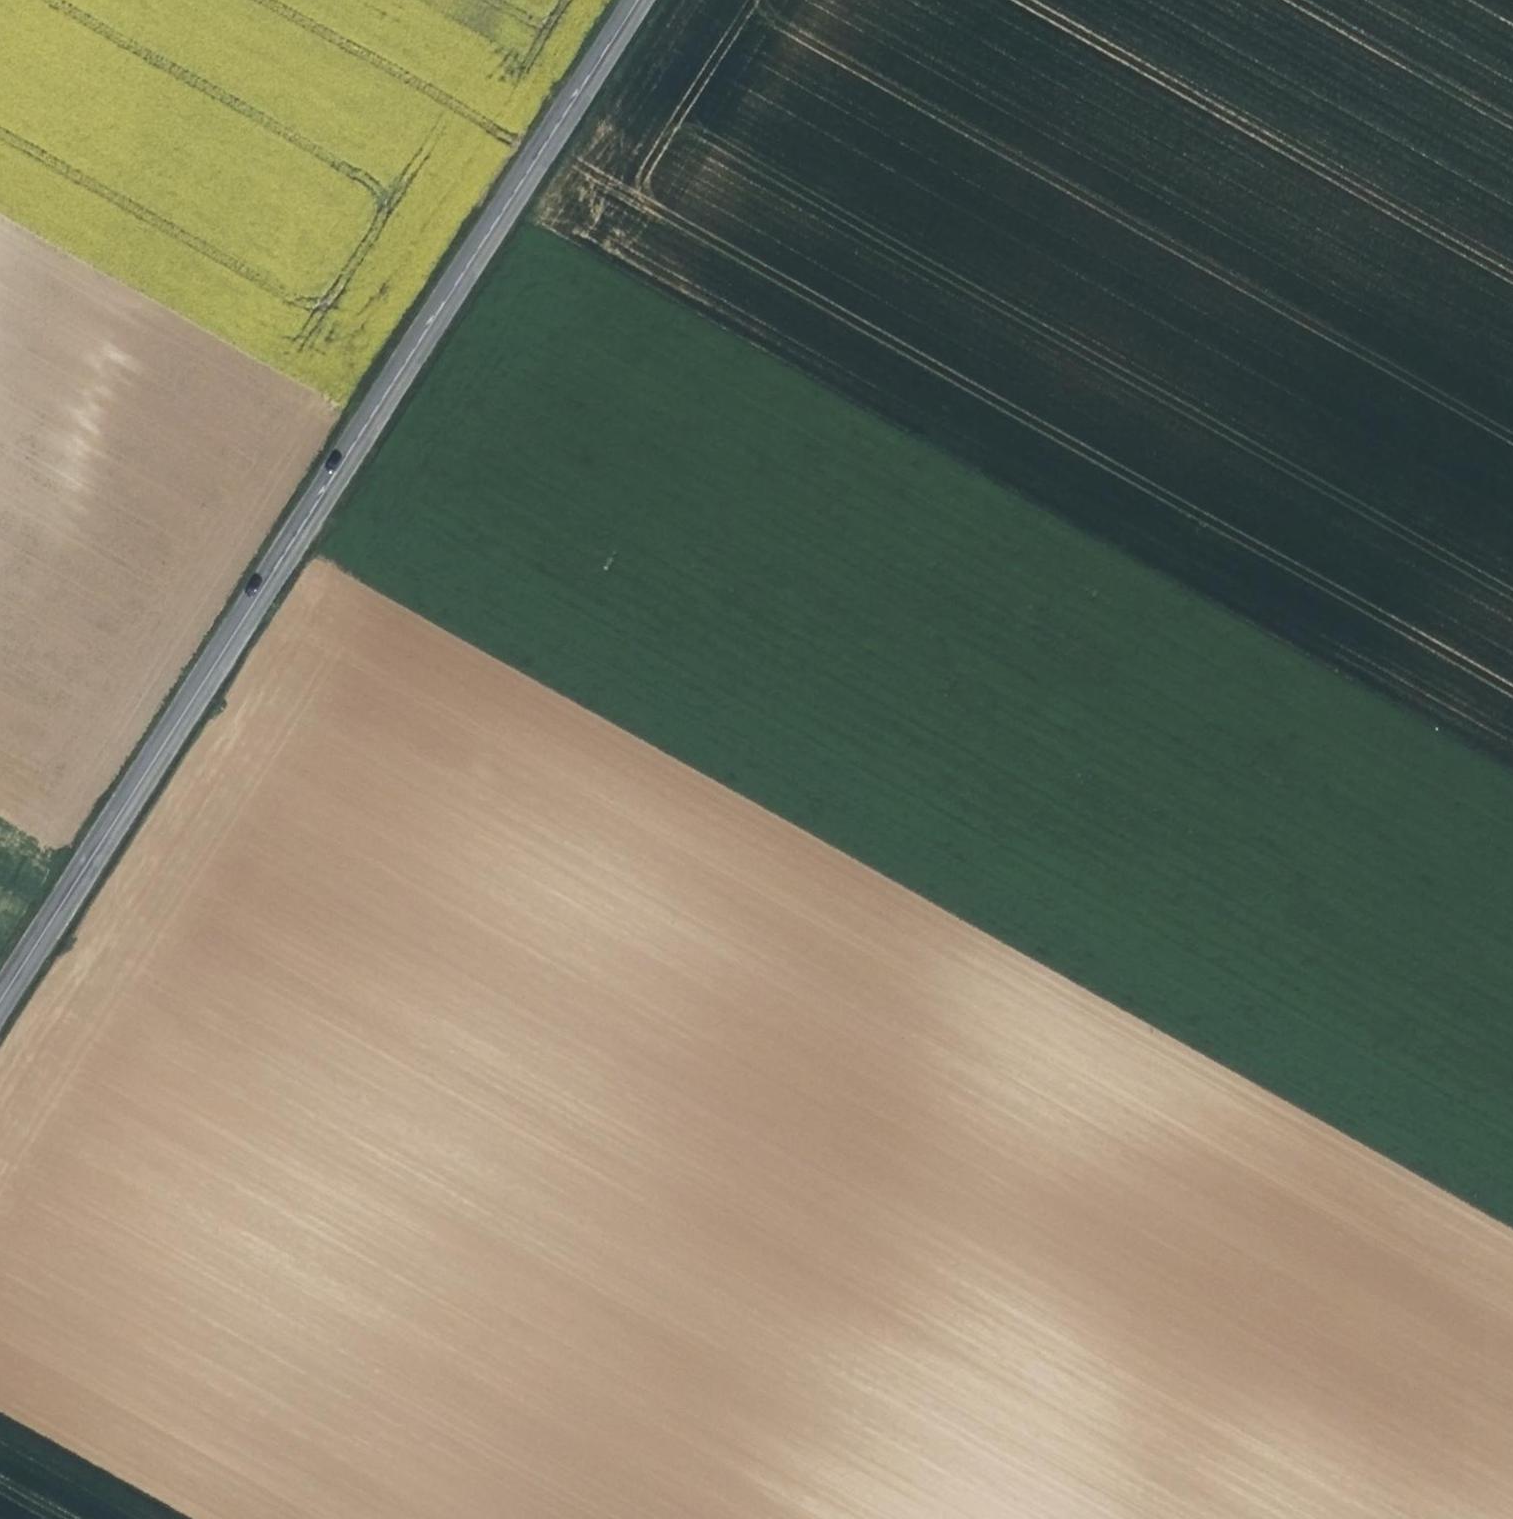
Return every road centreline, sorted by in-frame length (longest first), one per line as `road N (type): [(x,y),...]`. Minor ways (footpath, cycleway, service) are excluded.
road 1 (tertiary): [(640,0),(0,1004)]

